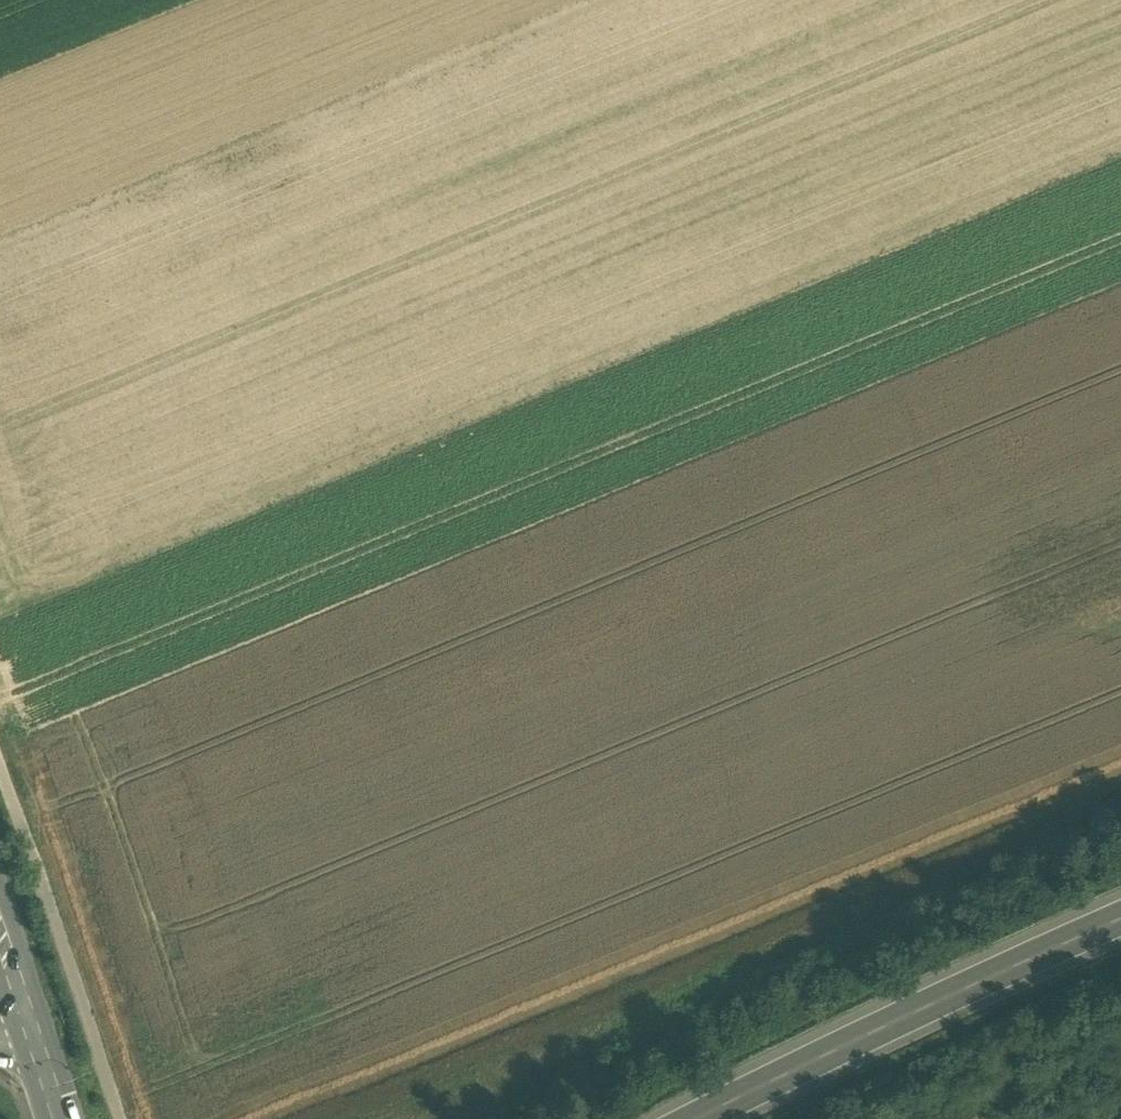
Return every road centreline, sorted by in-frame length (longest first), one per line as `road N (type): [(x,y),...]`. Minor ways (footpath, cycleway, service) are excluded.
road 1 (primary): [(682,1118),(1120,916)]
road 2 (track): [(115,1118),(0,777)]

